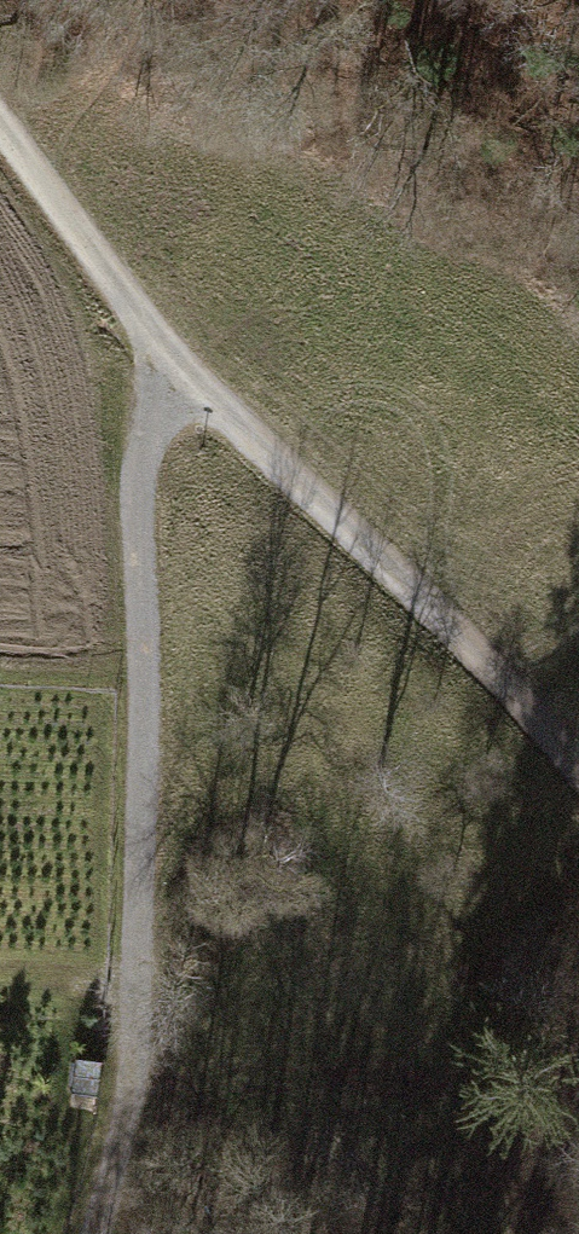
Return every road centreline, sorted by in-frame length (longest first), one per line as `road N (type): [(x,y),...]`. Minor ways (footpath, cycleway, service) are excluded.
road 1 (track): [(83,1233),(137,1025),(152,343)]
road 2 (track): [(152,343),(499,677),(578,775)]
road 3 (track): [(0,119),(152,343)]

